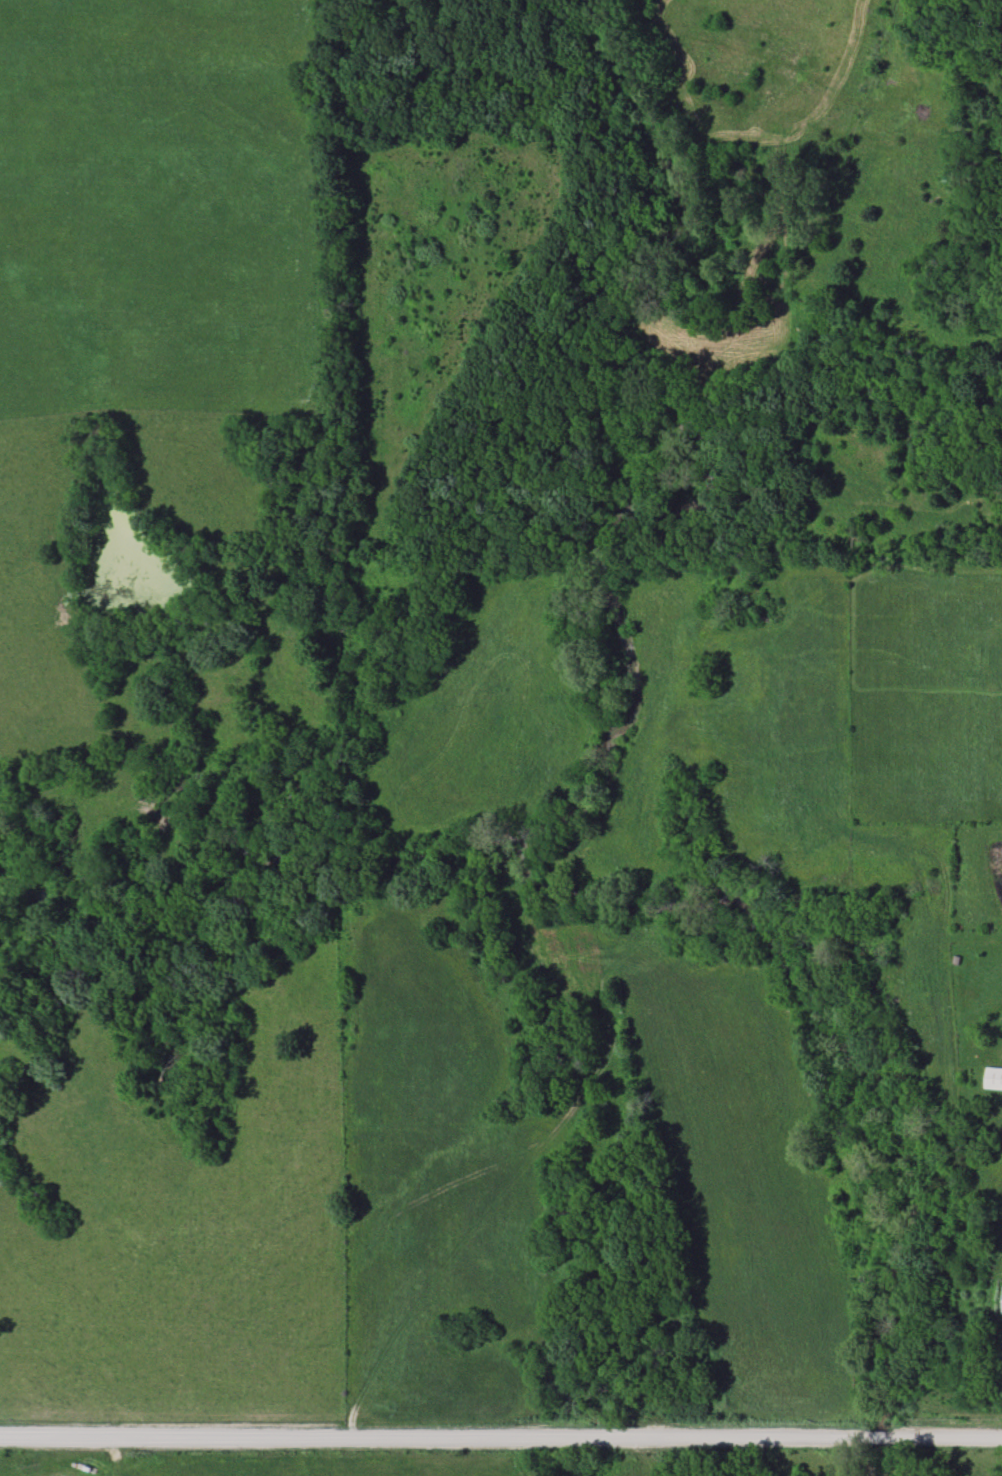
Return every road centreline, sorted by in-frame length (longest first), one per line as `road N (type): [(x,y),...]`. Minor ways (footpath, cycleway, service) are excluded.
road 1 (residential): [(1001,1437),(0,1439)]

